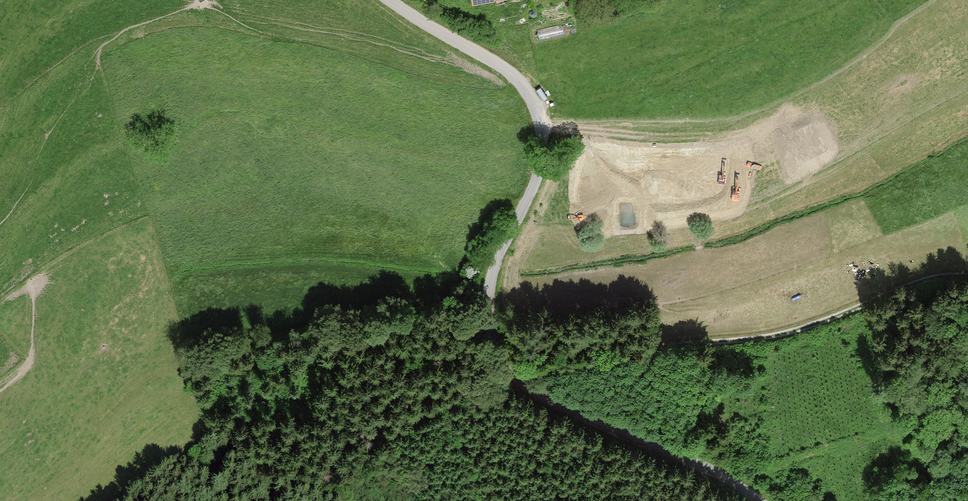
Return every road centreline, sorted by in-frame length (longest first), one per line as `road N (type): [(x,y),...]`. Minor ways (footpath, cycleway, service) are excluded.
road 1 (unclassified): [(761,500),(514,375),(490,336),(489,287),(539,179),(545,143),(536,104),(505,68),(390,0)]
road 2 (track): [(280,500),(397,427),(500,377),(663,344),(781,335),(934,276),(967,275)]

